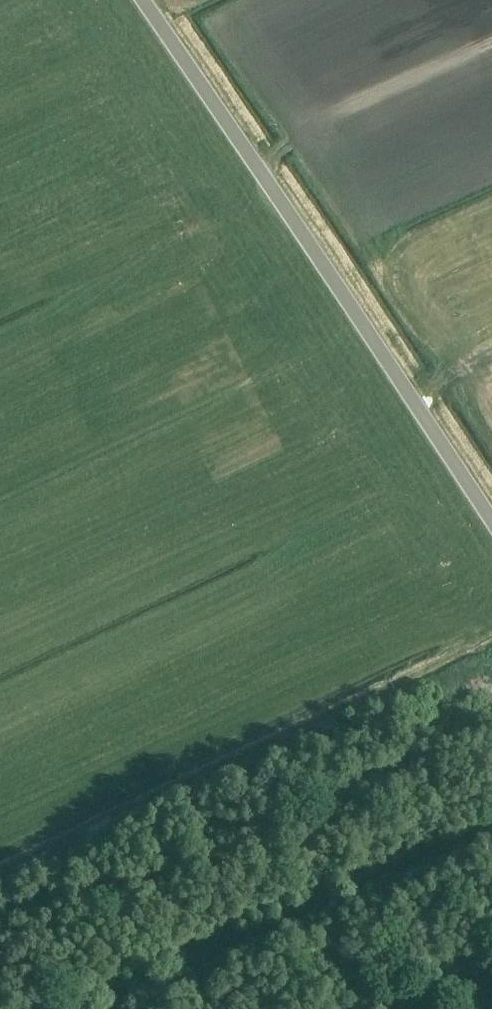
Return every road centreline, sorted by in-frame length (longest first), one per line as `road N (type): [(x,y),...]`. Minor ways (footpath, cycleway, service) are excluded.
road 1 (unclassified): [(491,505),(135,0)]

